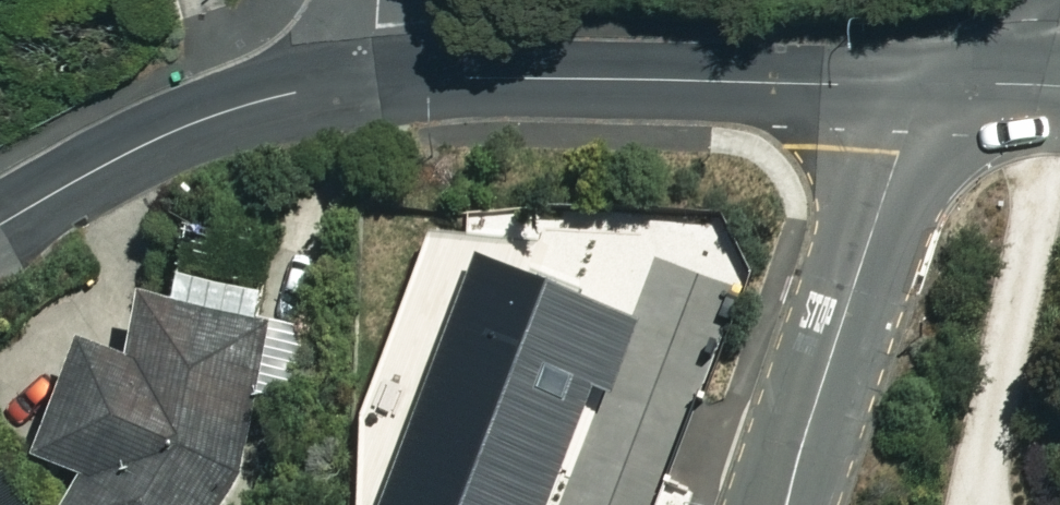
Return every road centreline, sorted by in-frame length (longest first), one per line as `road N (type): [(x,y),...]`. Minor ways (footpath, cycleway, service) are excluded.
road 1 (tertiary): [(921,83),(471,79),(374,86)]
road 2 (tertiary): [(921,83),(789,504)]
road 3 (tertiary): [(374,86),(221,115),(107,164),(0,225)]
road 4 (tertiary): [(1059,85),(921,83)]

